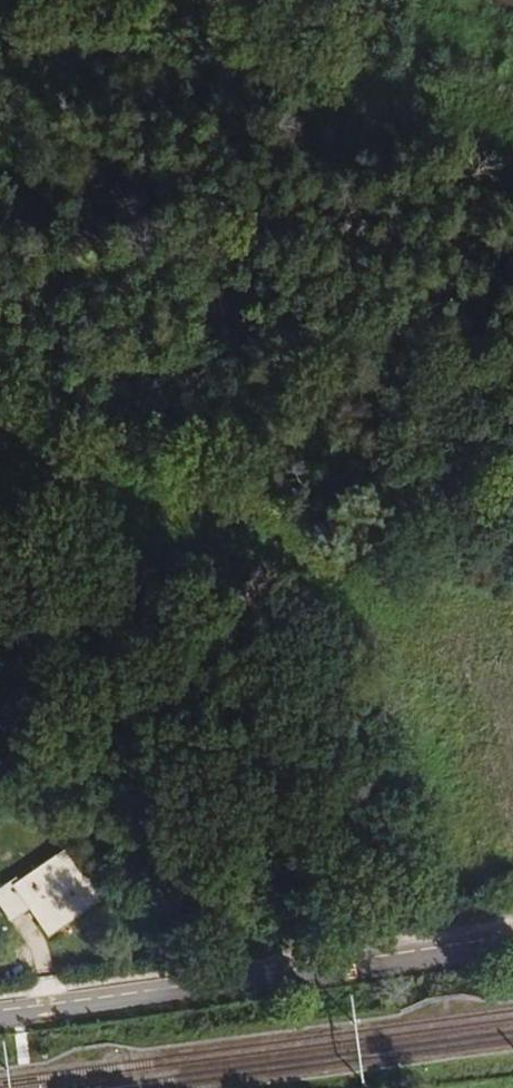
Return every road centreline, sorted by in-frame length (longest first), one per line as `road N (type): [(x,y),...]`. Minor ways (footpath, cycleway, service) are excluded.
road 1 (tertiary): [(512,940),(0,1012)]

